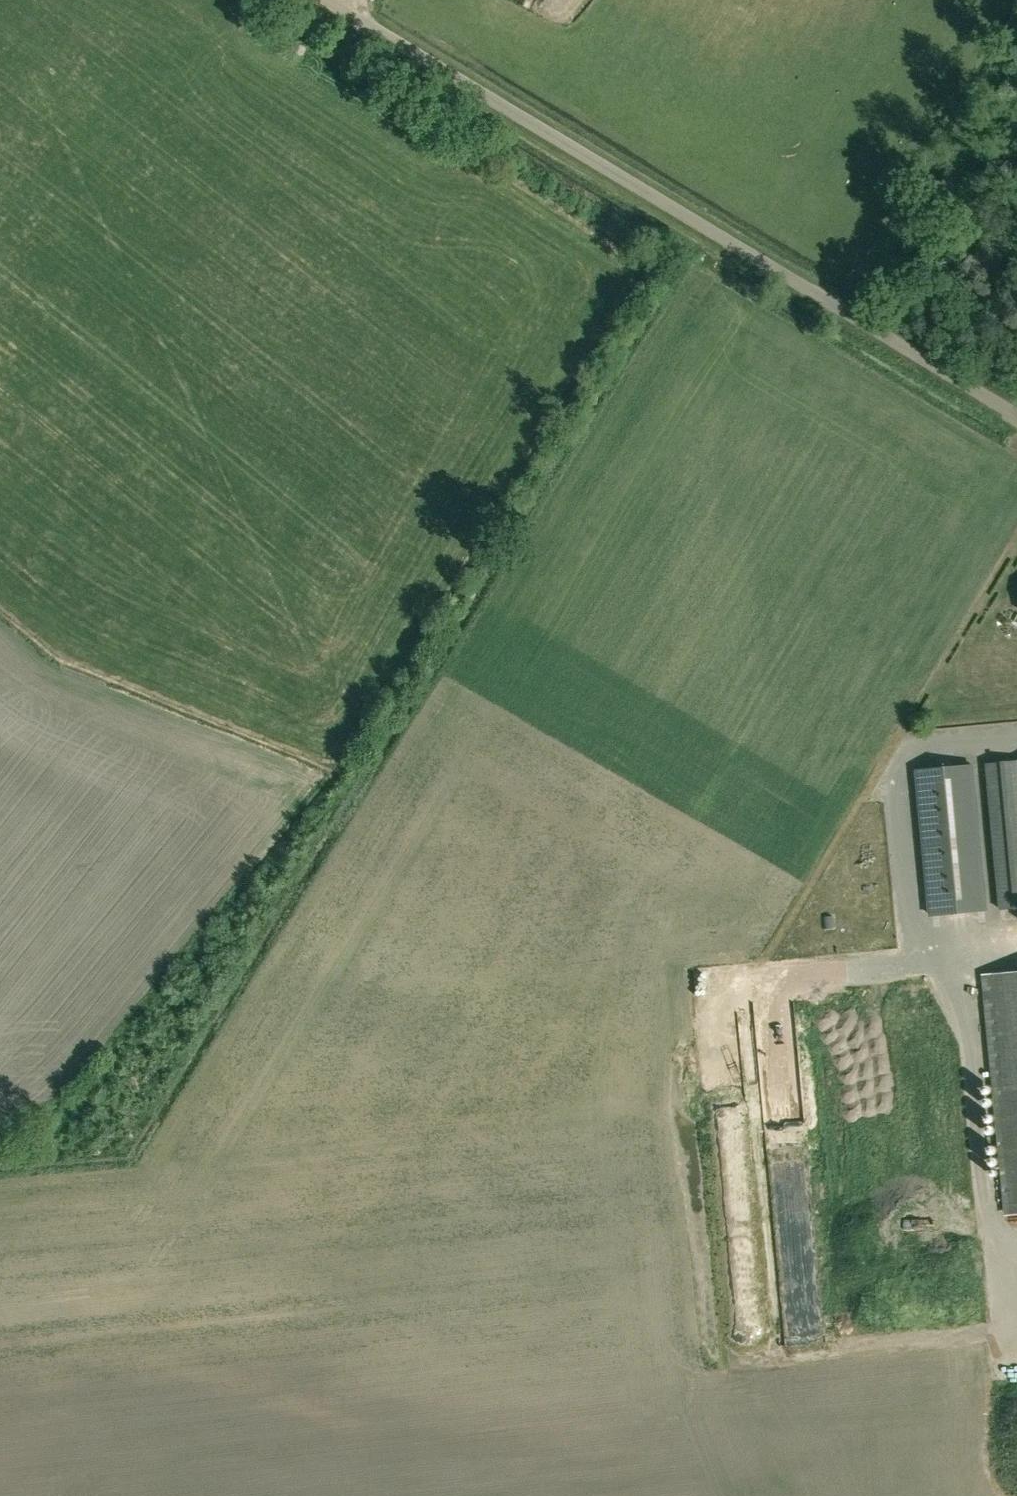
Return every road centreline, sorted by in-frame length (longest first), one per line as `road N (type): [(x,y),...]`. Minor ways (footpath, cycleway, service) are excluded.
road 1 (unclassified): [(1016,417),(326,0)]

